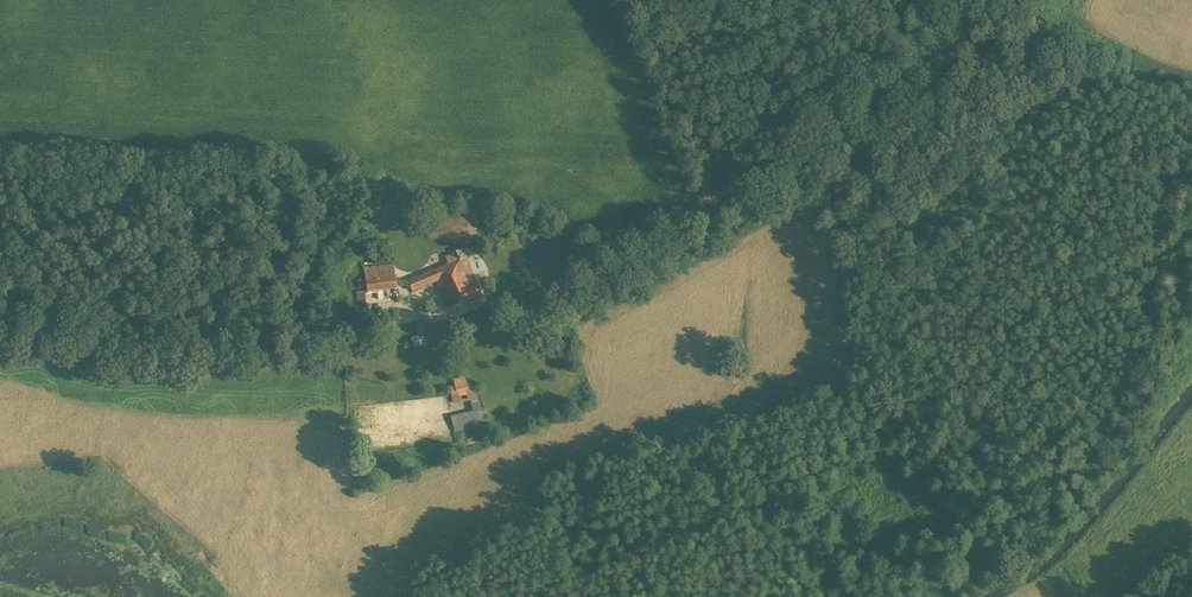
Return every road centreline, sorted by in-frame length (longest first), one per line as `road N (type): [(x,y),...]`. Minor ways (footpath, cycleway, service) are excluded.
road 1 (track): [(0,318),(119,343),(299,344),(406,326)]

